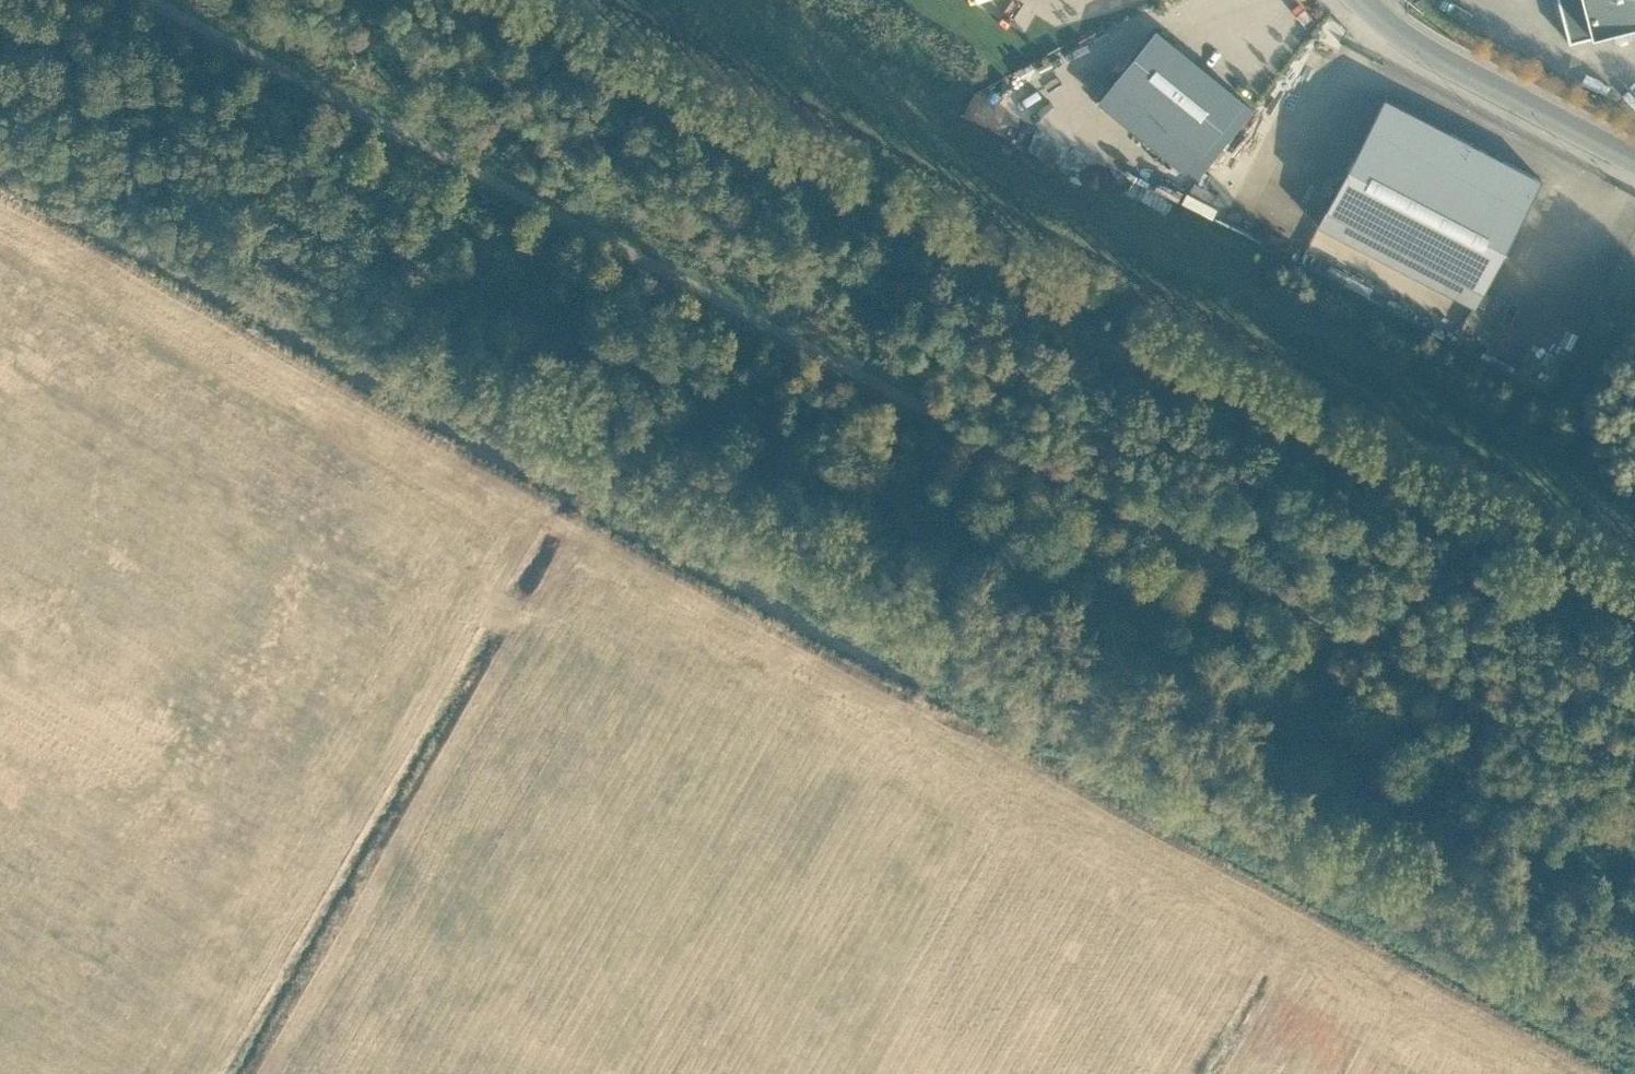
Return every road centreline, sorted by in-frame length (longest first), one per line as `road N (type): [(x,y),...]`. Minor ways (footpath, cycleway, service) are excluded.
road 1 (track): [(472,0),(1634,610)]
road 2 (residential): [(1357,0),(1417,43),(1634,161)]

